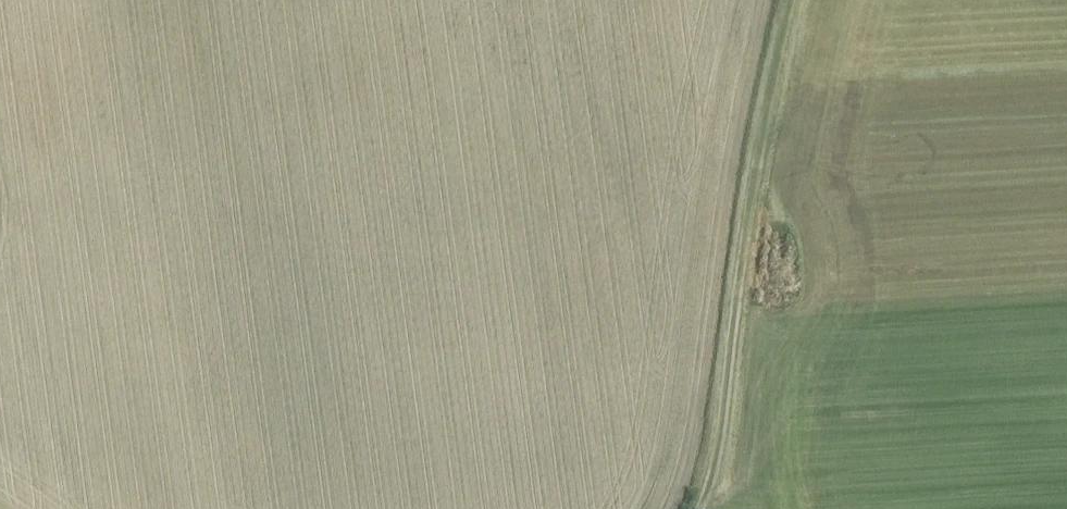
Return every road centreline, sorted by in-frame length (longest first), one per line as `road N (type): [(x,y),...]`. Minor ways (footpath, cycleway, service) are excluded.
road 1 (unclassified): [(698,508),(711,469),(749,193),(790,0)]

